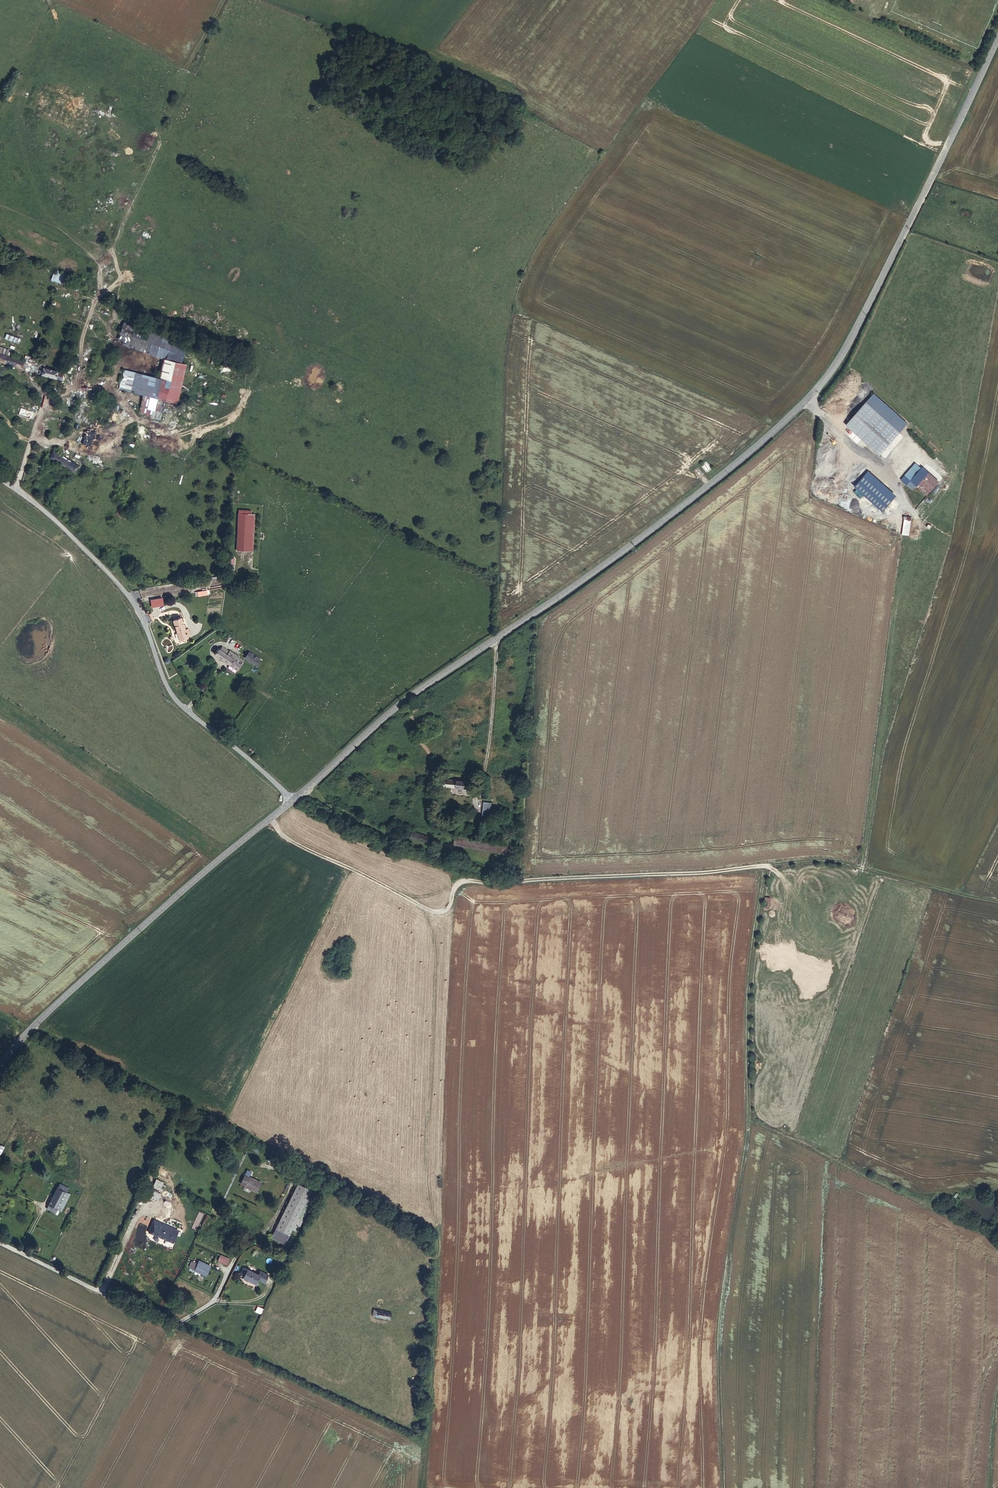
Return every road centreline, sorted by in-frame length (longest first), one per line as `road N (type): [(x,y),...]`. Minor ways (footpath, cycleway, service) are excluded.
road 1 (tertiary): [(290,802),(410,695),(633,543),(818,390),(867,310),(997,37)]
road 2 (track): [(997,900),(811,859),(700,873),(458,878),(449,906),(434,909),(286,838),(269,818)]
road 3 (track): [(424,1487),(437,1222),(0,1015)]
road 4 (track): [(766,864),(748,981),(750,1132),(722,1319),(724,1487)]
road 5 (unclassified): [(290,802),(170,694),(129,597),(52,518),(0,478)]
road 6 (tertiary): [(0,1062),(125,940),(290,802)]
road 7 (track): [(0,1241),(168,1327)]

